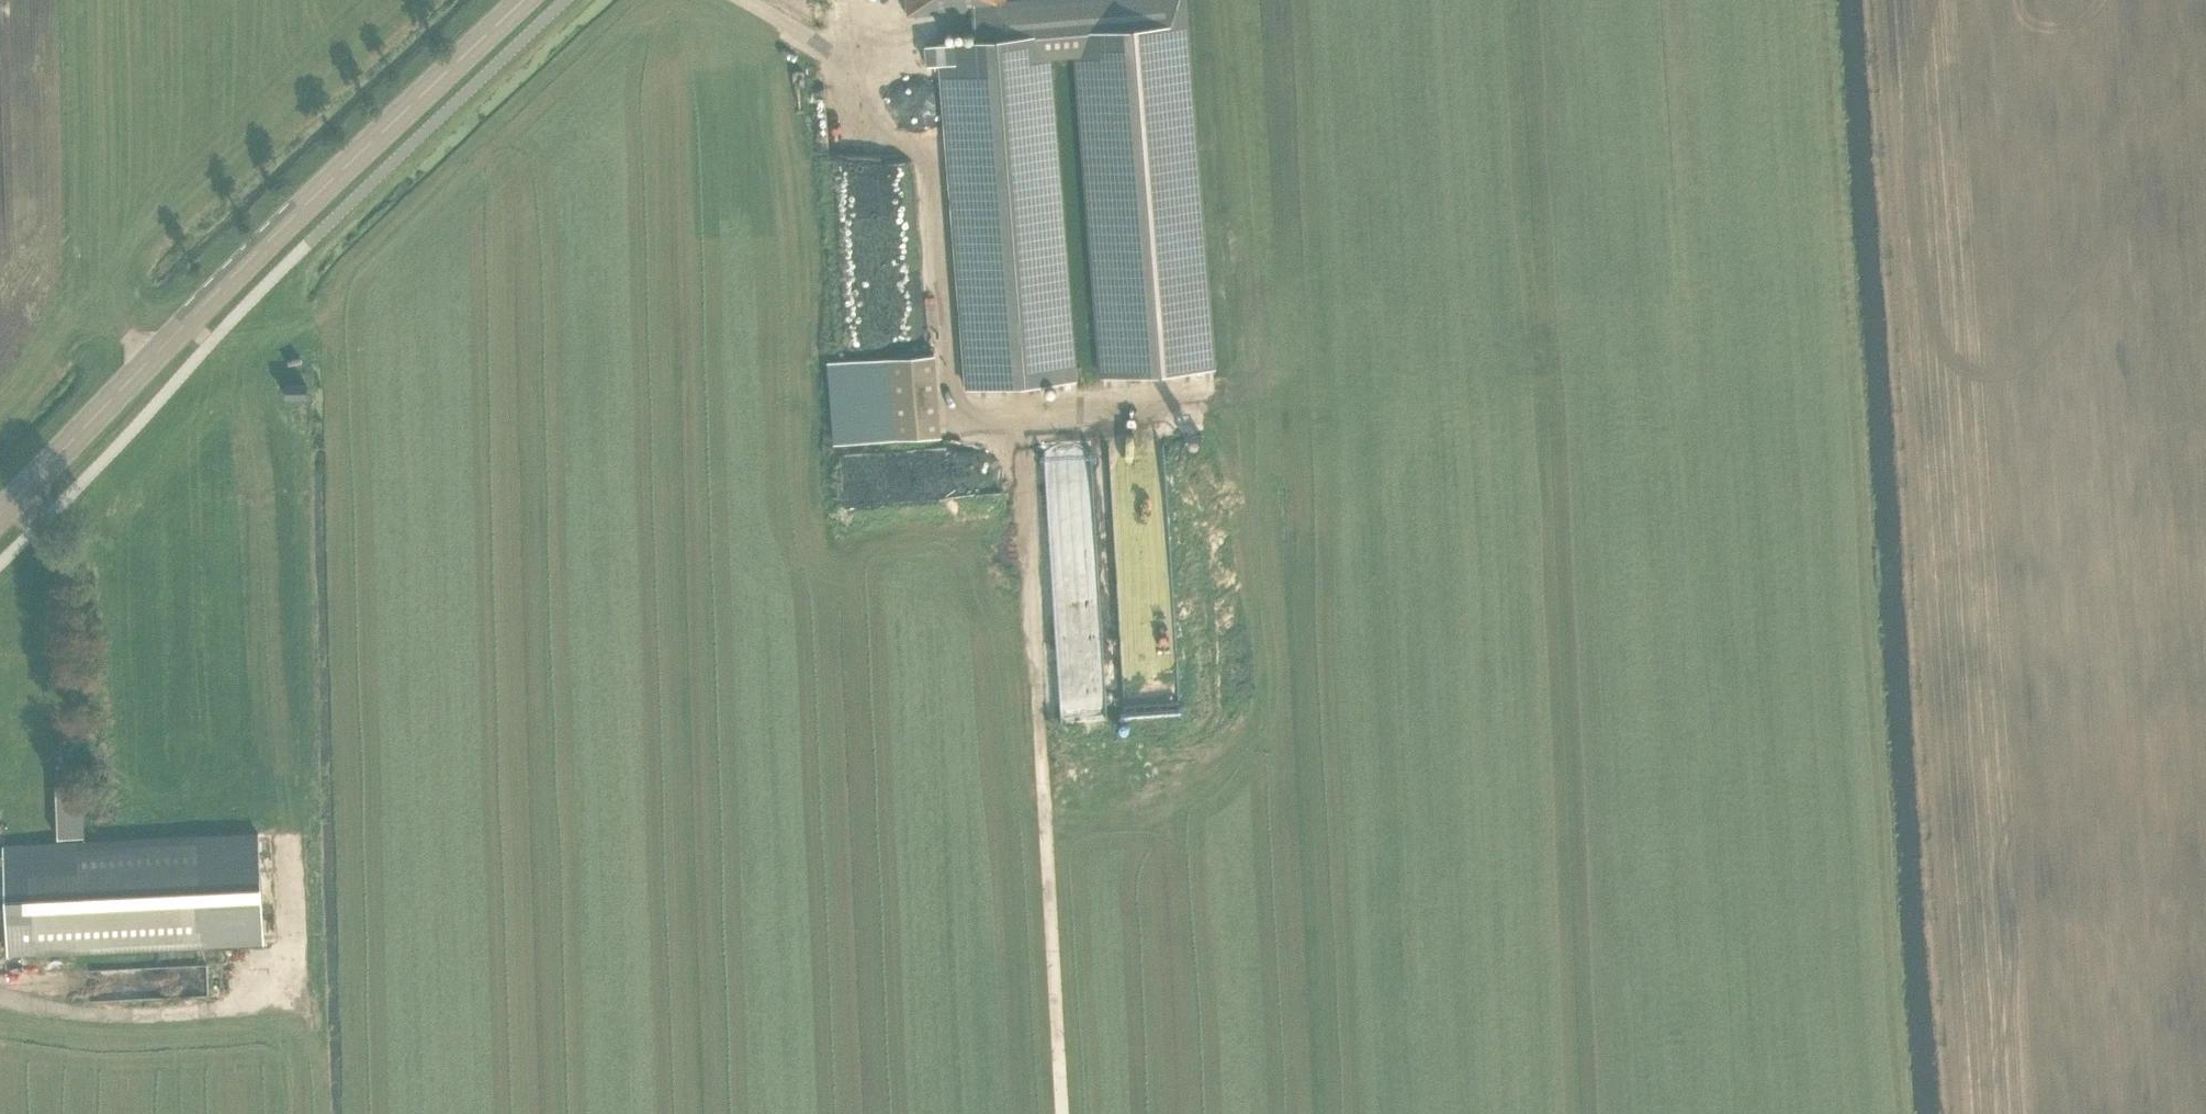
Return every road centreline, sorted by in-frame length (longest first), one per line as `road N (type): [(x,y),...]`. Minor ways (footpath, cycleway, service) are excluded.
road 1 (primary): [(0,515),(315,193),(523,0)]
road 2 (track): [(1022,420),(1062,1113)]

